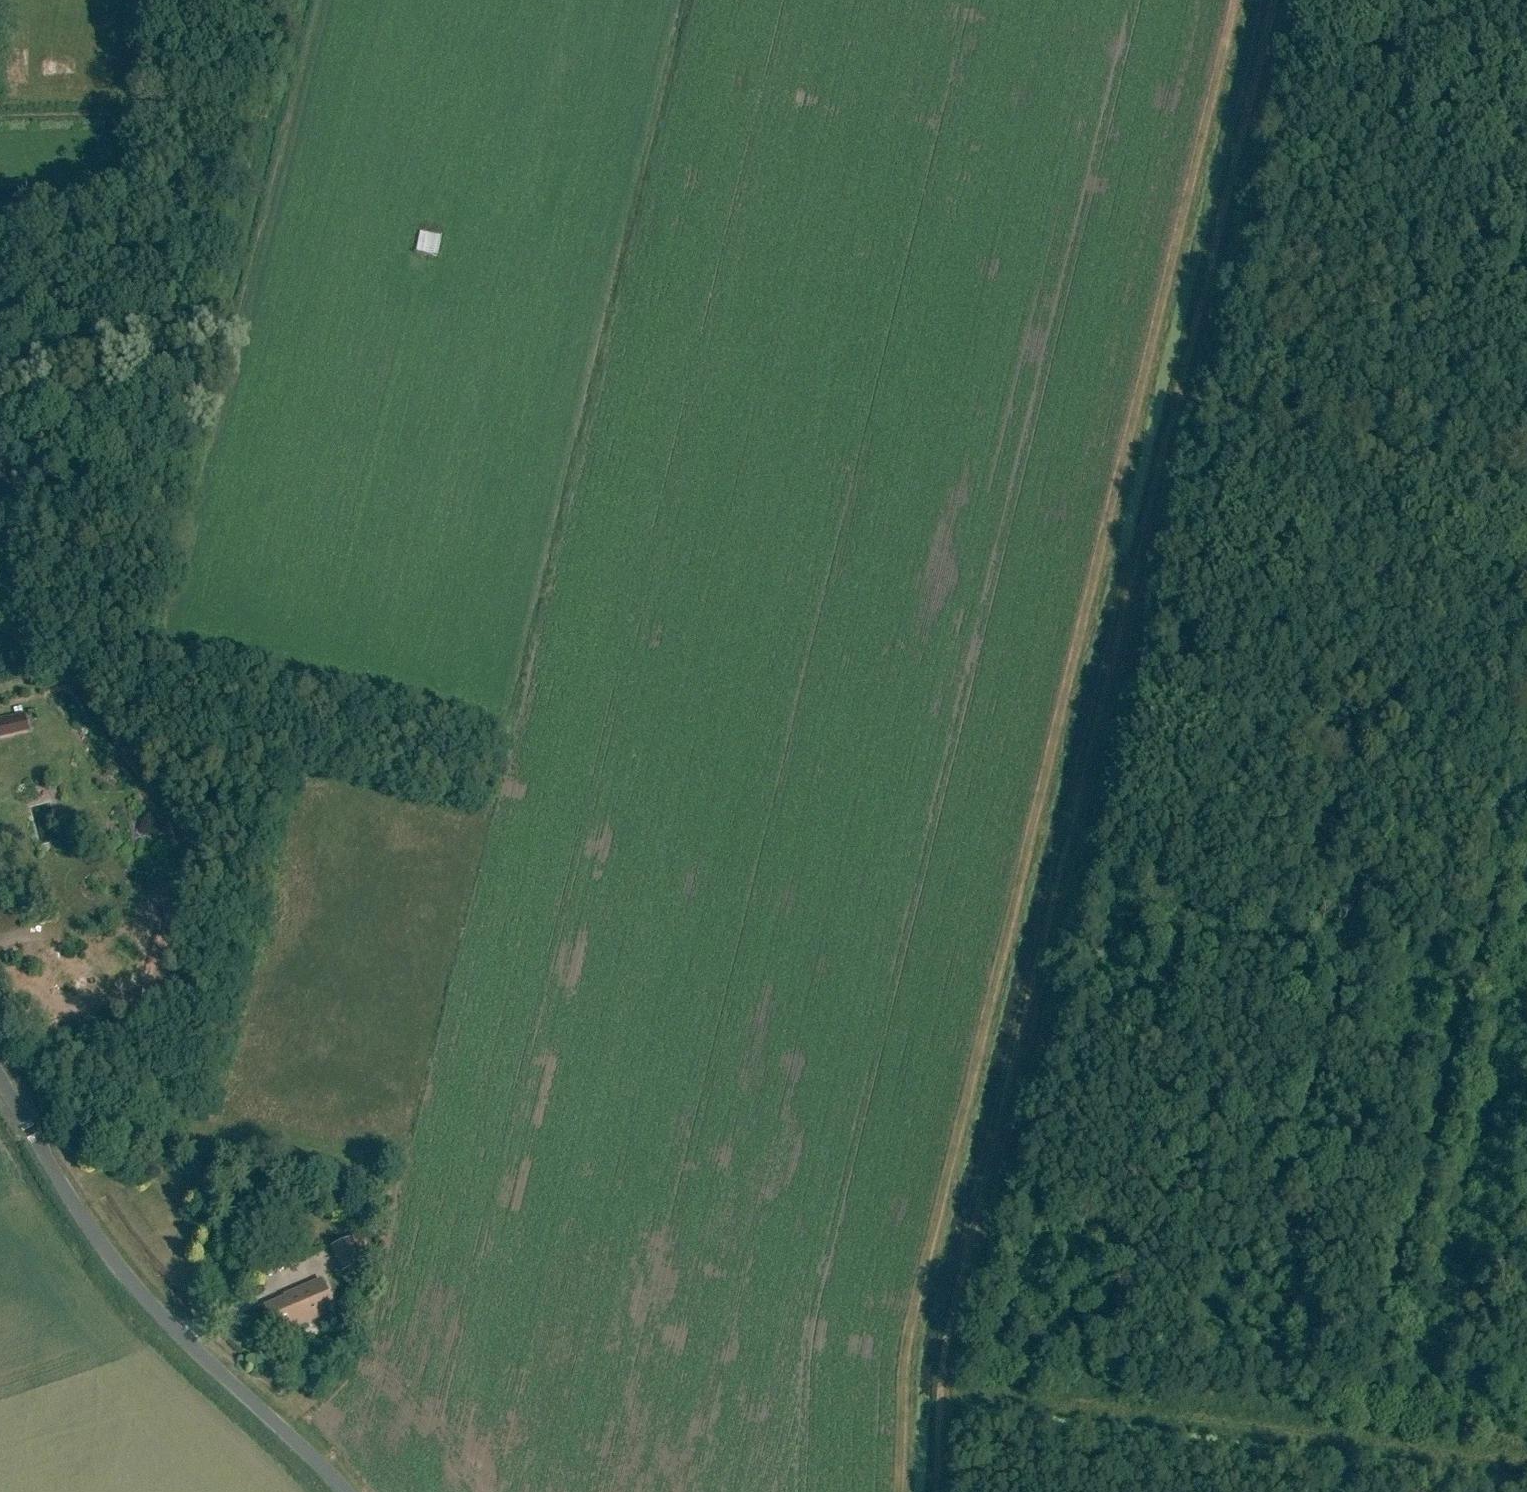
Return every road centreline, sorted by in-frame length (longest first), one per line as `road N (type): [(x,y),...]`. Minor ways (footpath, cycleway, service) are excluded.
road 1 (unclassified): [(344,1491),(108,1256),(47,1161)]

